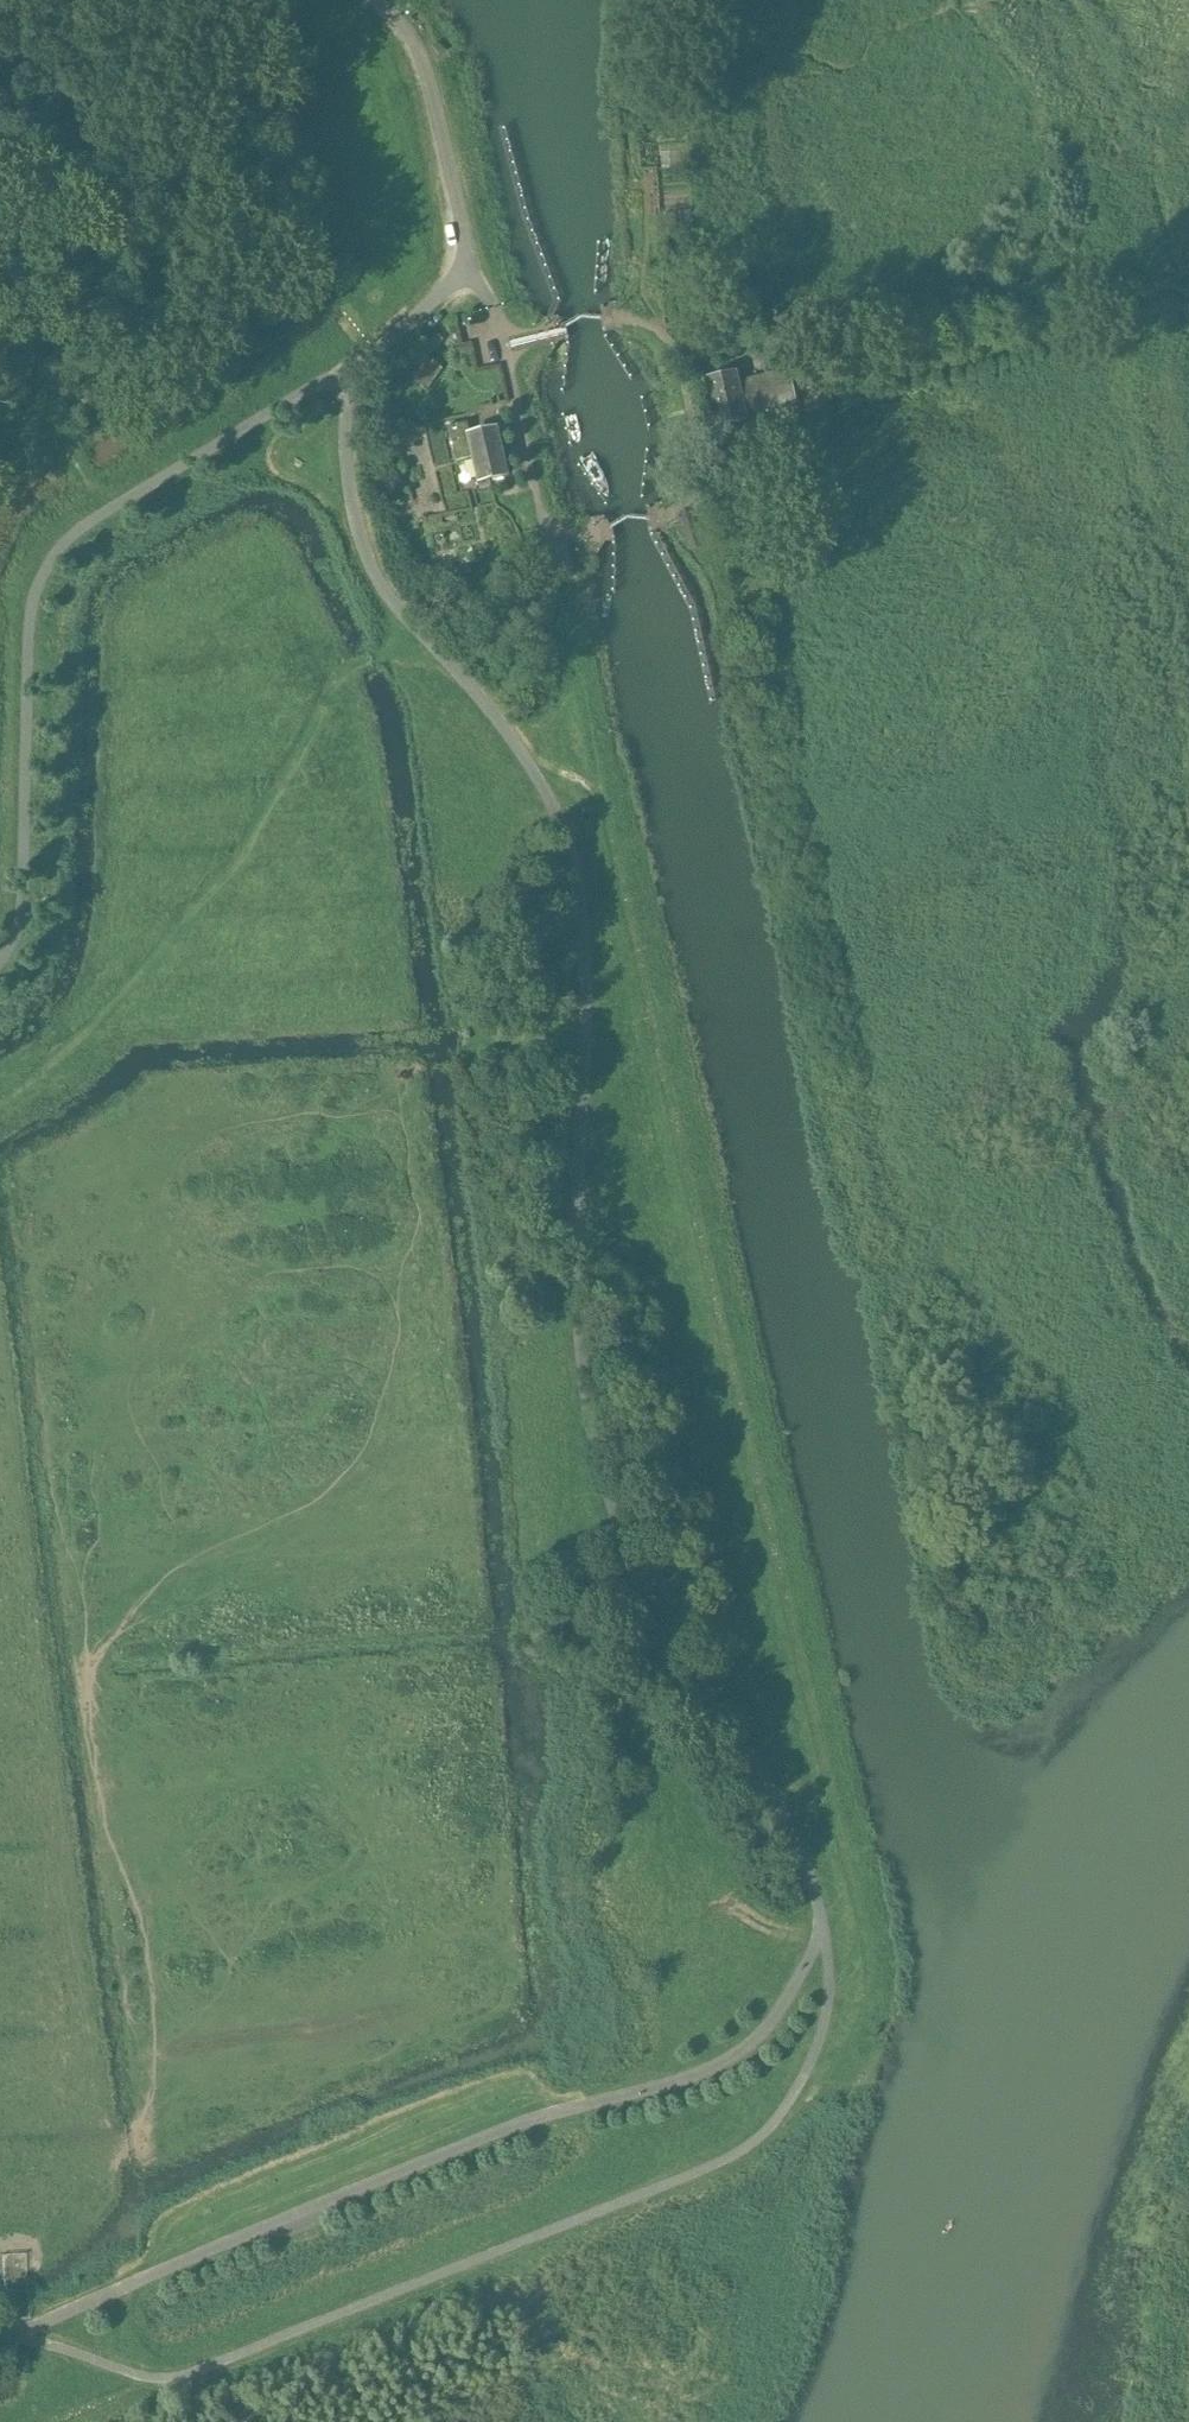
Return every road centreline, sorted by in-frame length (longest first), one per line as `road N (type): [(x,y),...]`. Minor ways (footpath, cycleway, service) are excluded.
road 1 (track): [(499,347),(535,529)]
road 2 (track): [(691,423),(677,358),(659,336),(609,326)]

